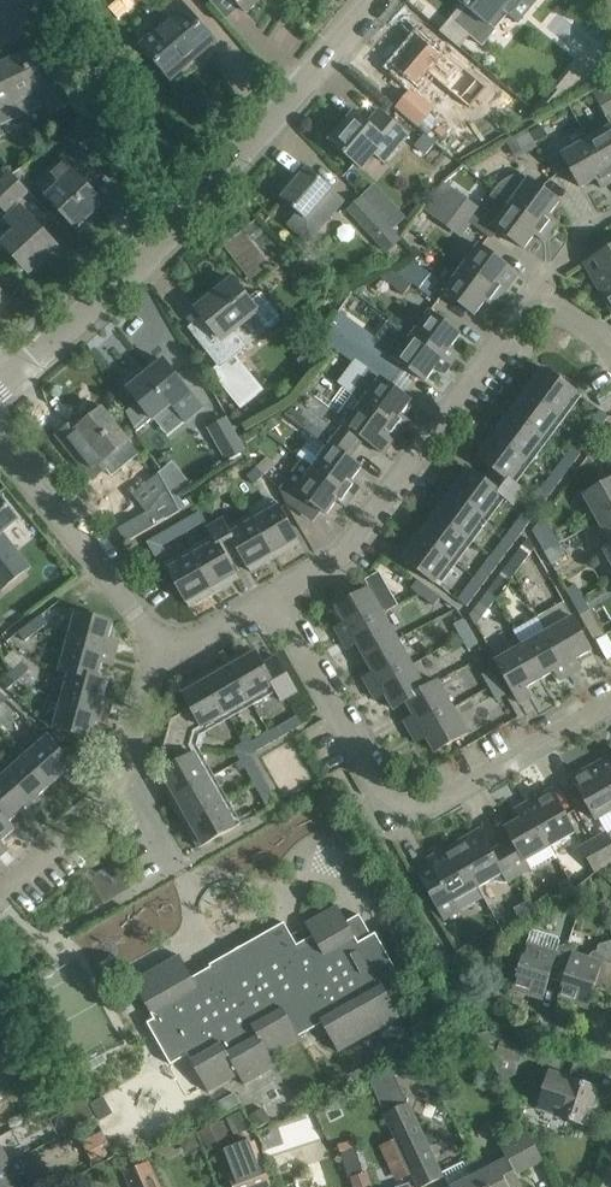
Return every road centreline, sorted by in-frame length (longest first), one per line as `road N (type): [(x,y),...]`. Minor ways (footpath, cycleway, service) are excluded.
road 1 (tertiary): [(0,384),(206,193),(378,0)]
road 2 (residential): [(269,595),(377,779),(404,801),(440,799),(610,701)]
road 3 (residential): [(541,311),(512,325),(345,552),(269,595)]
road 4 (residential): [(0,893),(113,795),(147,679),(163,657)]
road 5 (residential): [(163,657),(0,445)]
road 6 (unclassified): [(541,311),(544,285),(583,230),(610,215)]
road 7 (residential): [(163,657),(269,595)]

